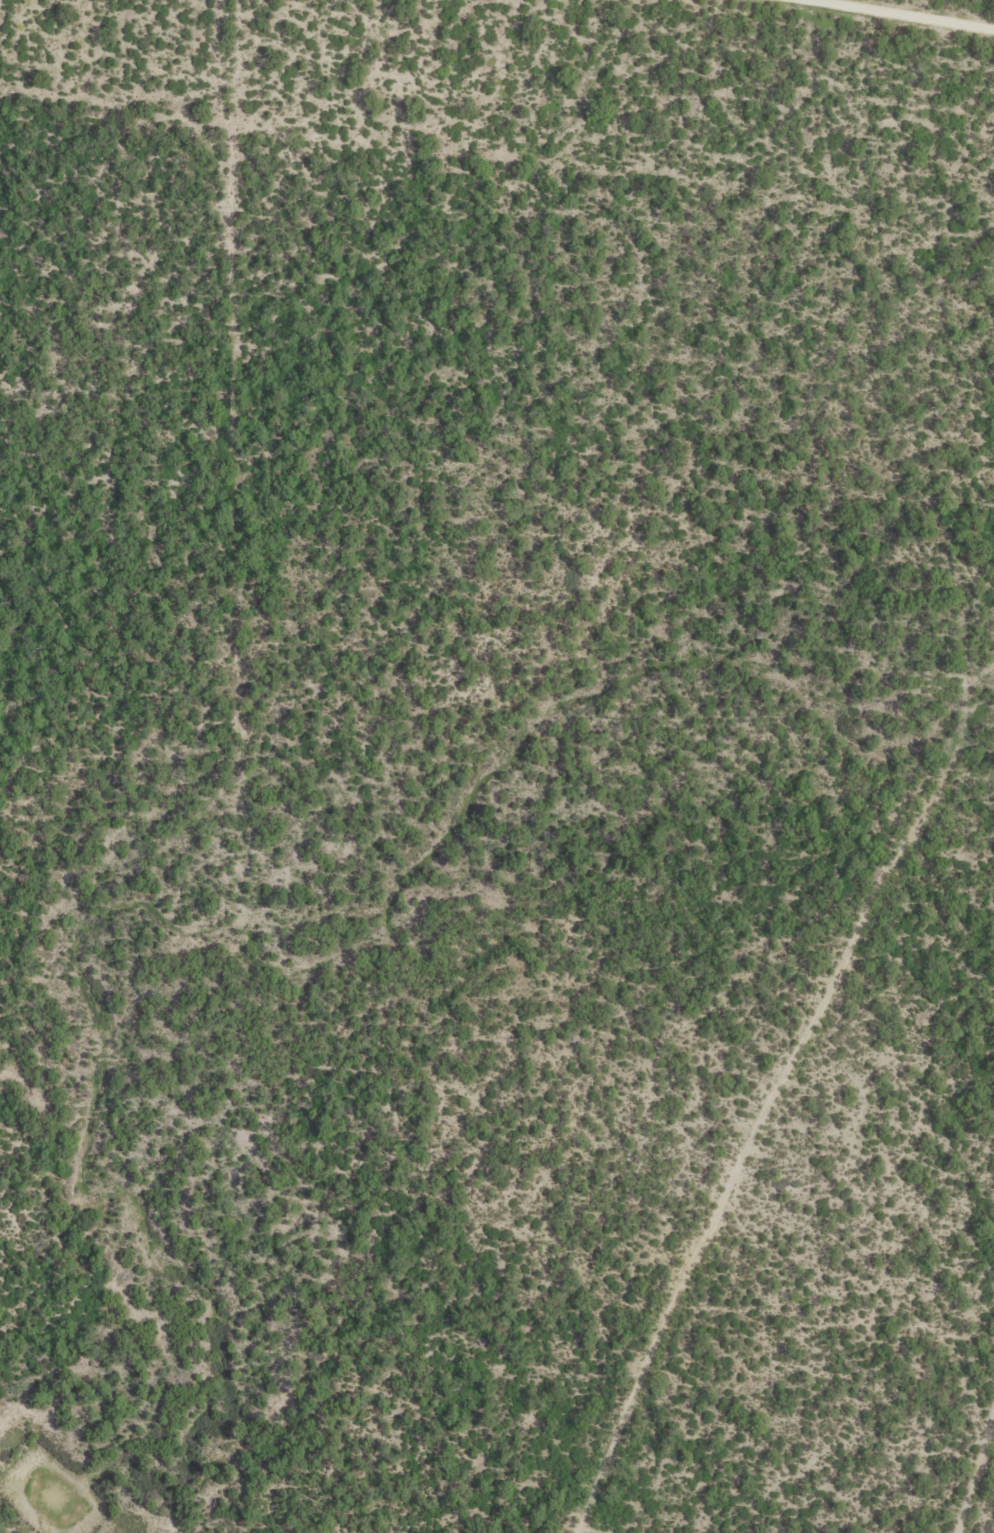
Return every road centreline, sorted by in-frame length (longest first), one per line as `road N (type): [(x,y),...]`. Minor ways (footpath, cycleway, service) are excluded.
road 1 (residential): [(816,0),(993,27)]

